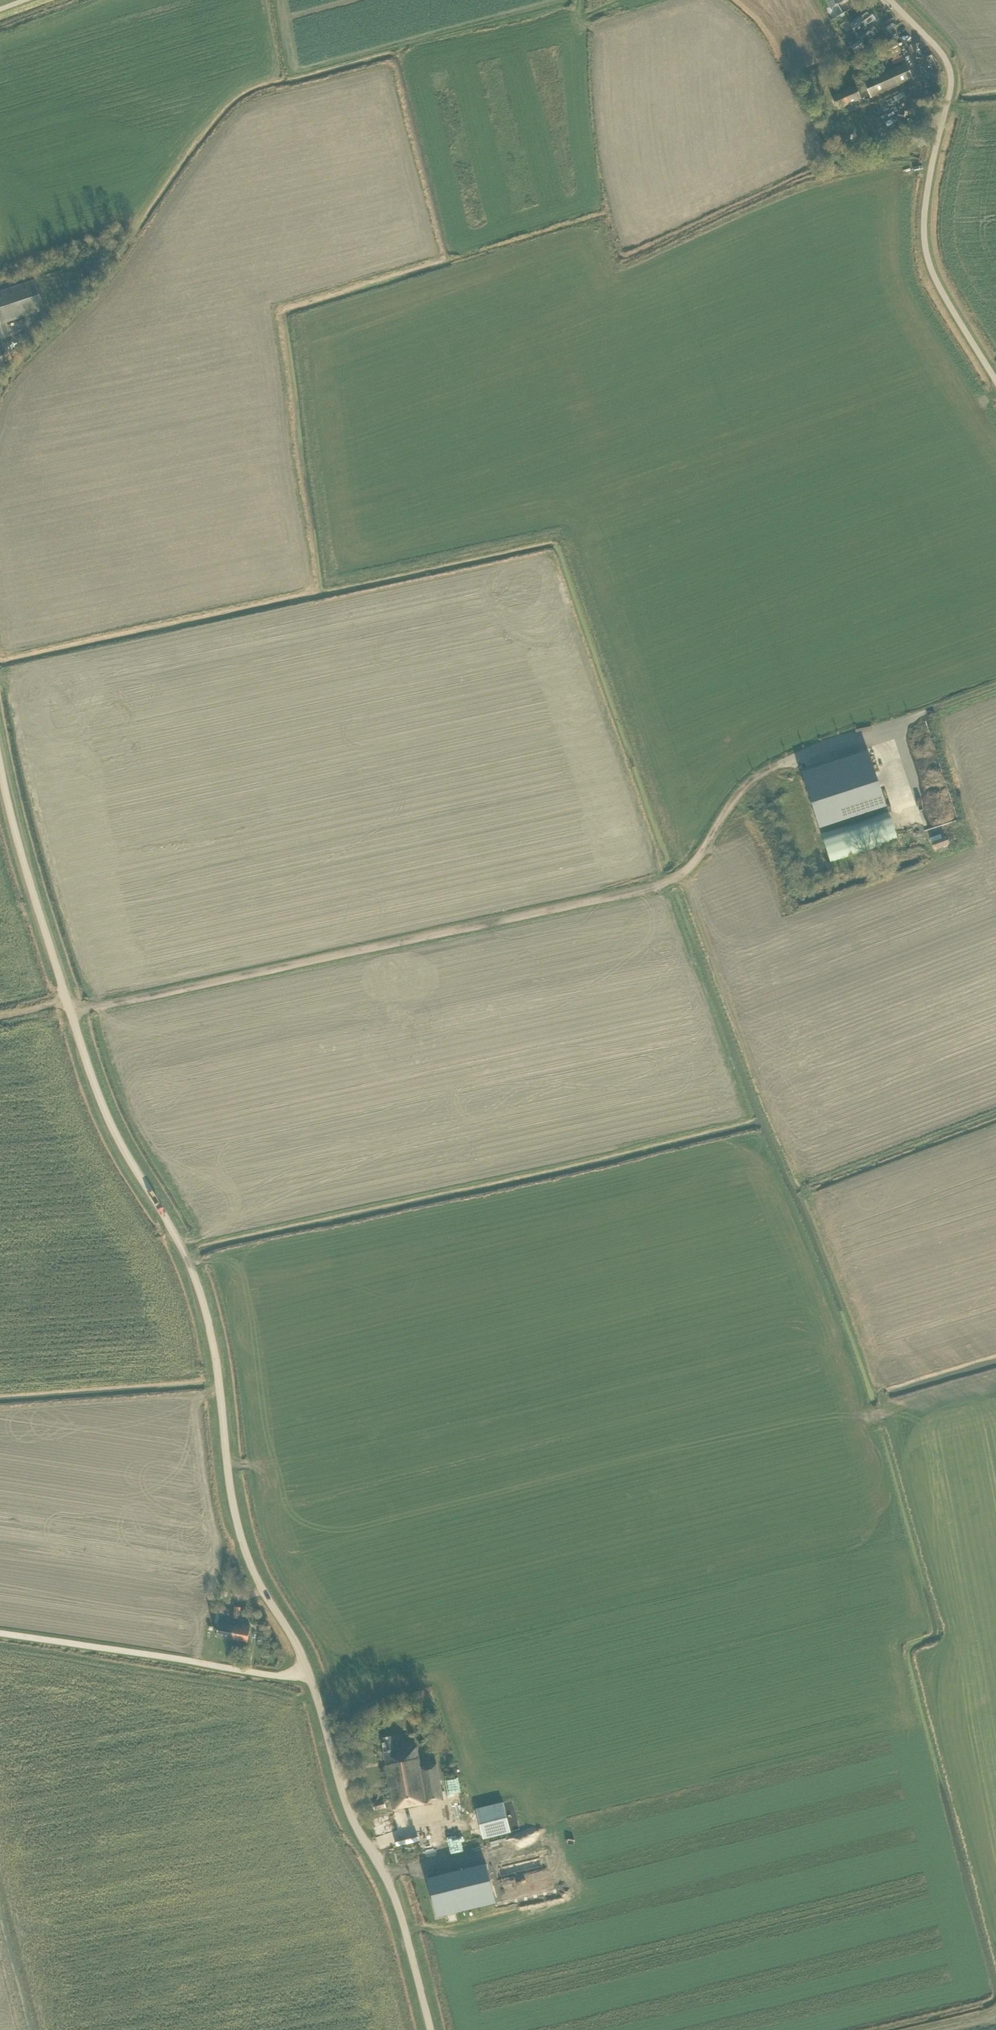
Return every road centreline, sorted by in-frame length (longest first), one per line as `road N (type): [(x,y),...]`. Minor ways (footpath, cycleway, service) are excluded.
road 1 (track): [(995,684),(765,769),(734,796),(694,863),(669,884),(70,1010)]
road 2 (unclassified): [(307,1670),(251,1567),(232,1503),(208,1321),(192,1270),(92,1078),(0,766)]
road 3 (unclassified): [(995,379),(926,253),(925,206),(949,68),(890,0)]
road 4 (unclassified): [(431,2029),(403,1920),(344,1802),(307,1670)]
road 5 (unclassified): [(307,1670),(283,1675),(0,1632)]

